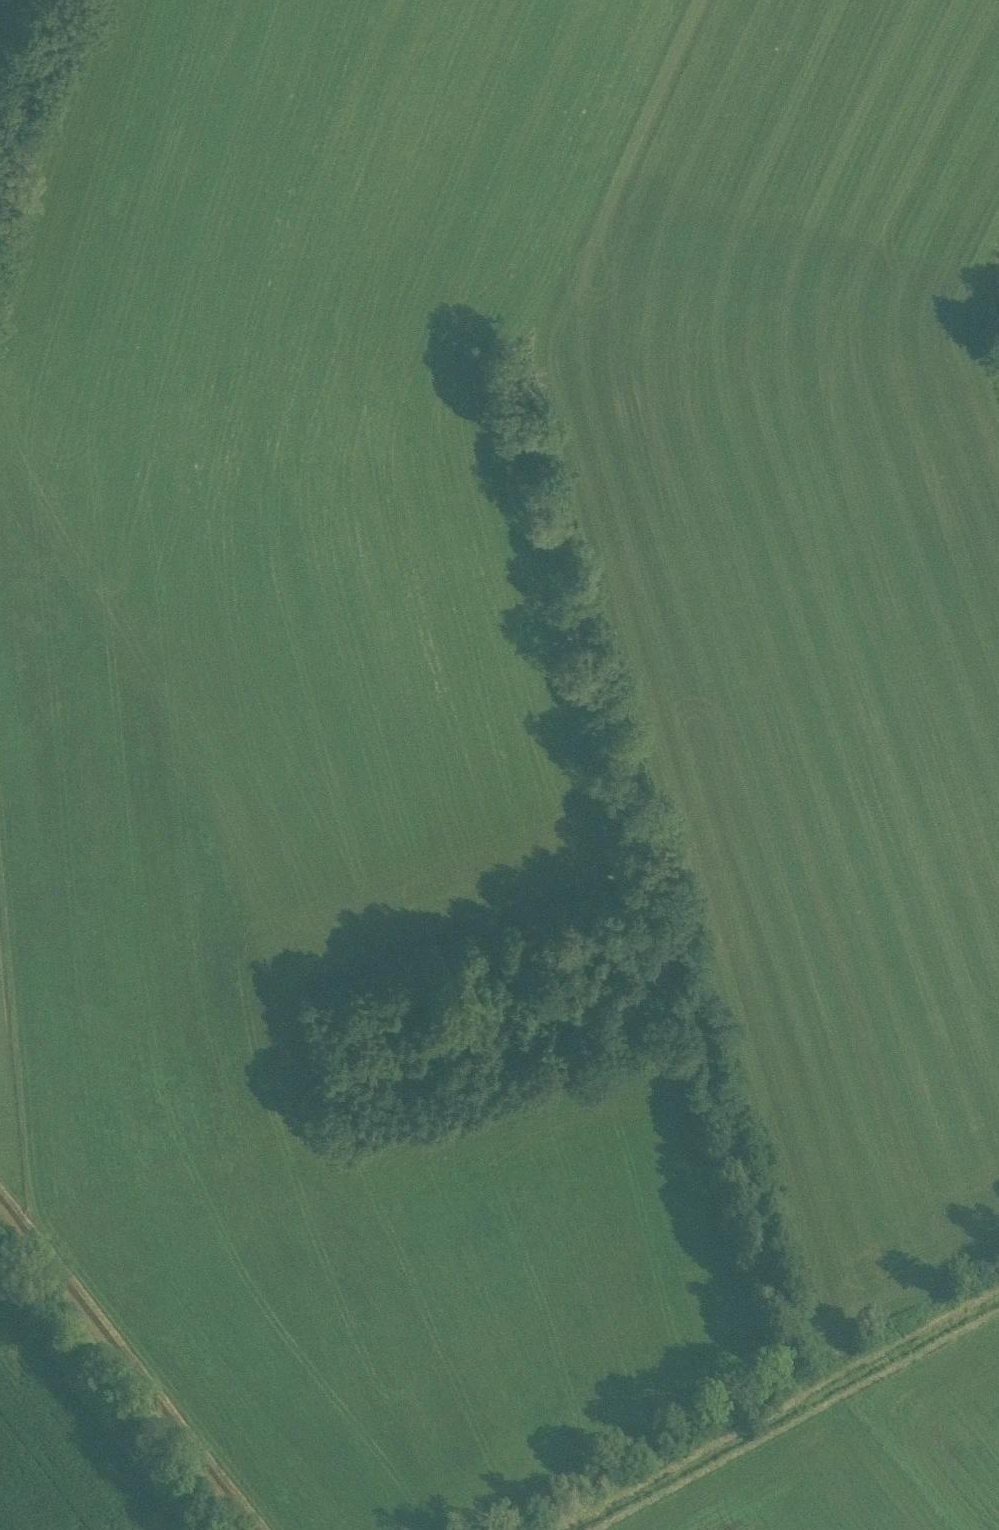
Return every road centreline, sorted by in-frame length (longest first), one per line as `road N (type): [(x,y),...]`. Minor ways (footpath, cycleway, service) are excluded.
road 1 (unclassified): [(0,163),(53,0)]

